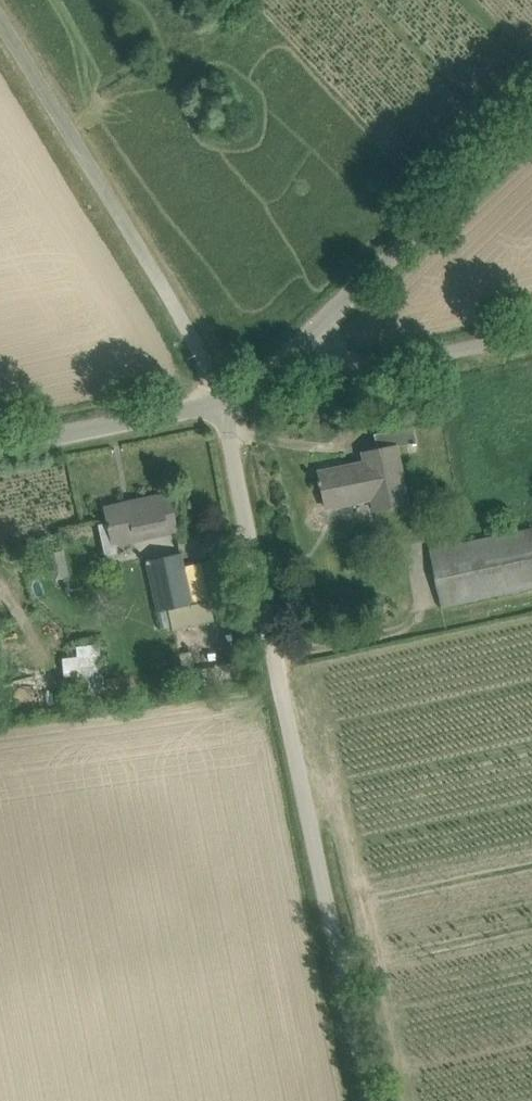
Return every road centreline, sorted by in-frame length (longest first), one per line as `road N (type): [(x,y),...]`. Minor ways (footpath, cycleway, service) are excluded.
road 1 (unclassified): [(375,1100),(229,409)]
road 2 (unclassified): [(229,409),(0,19)]
road 3 (unclassified): [(279,371),(531,127)]
road 4 (unclassified): [(279,371),(322,380),(531,336)]
road 5 (unclassified): [(0,458),(229,409)]

